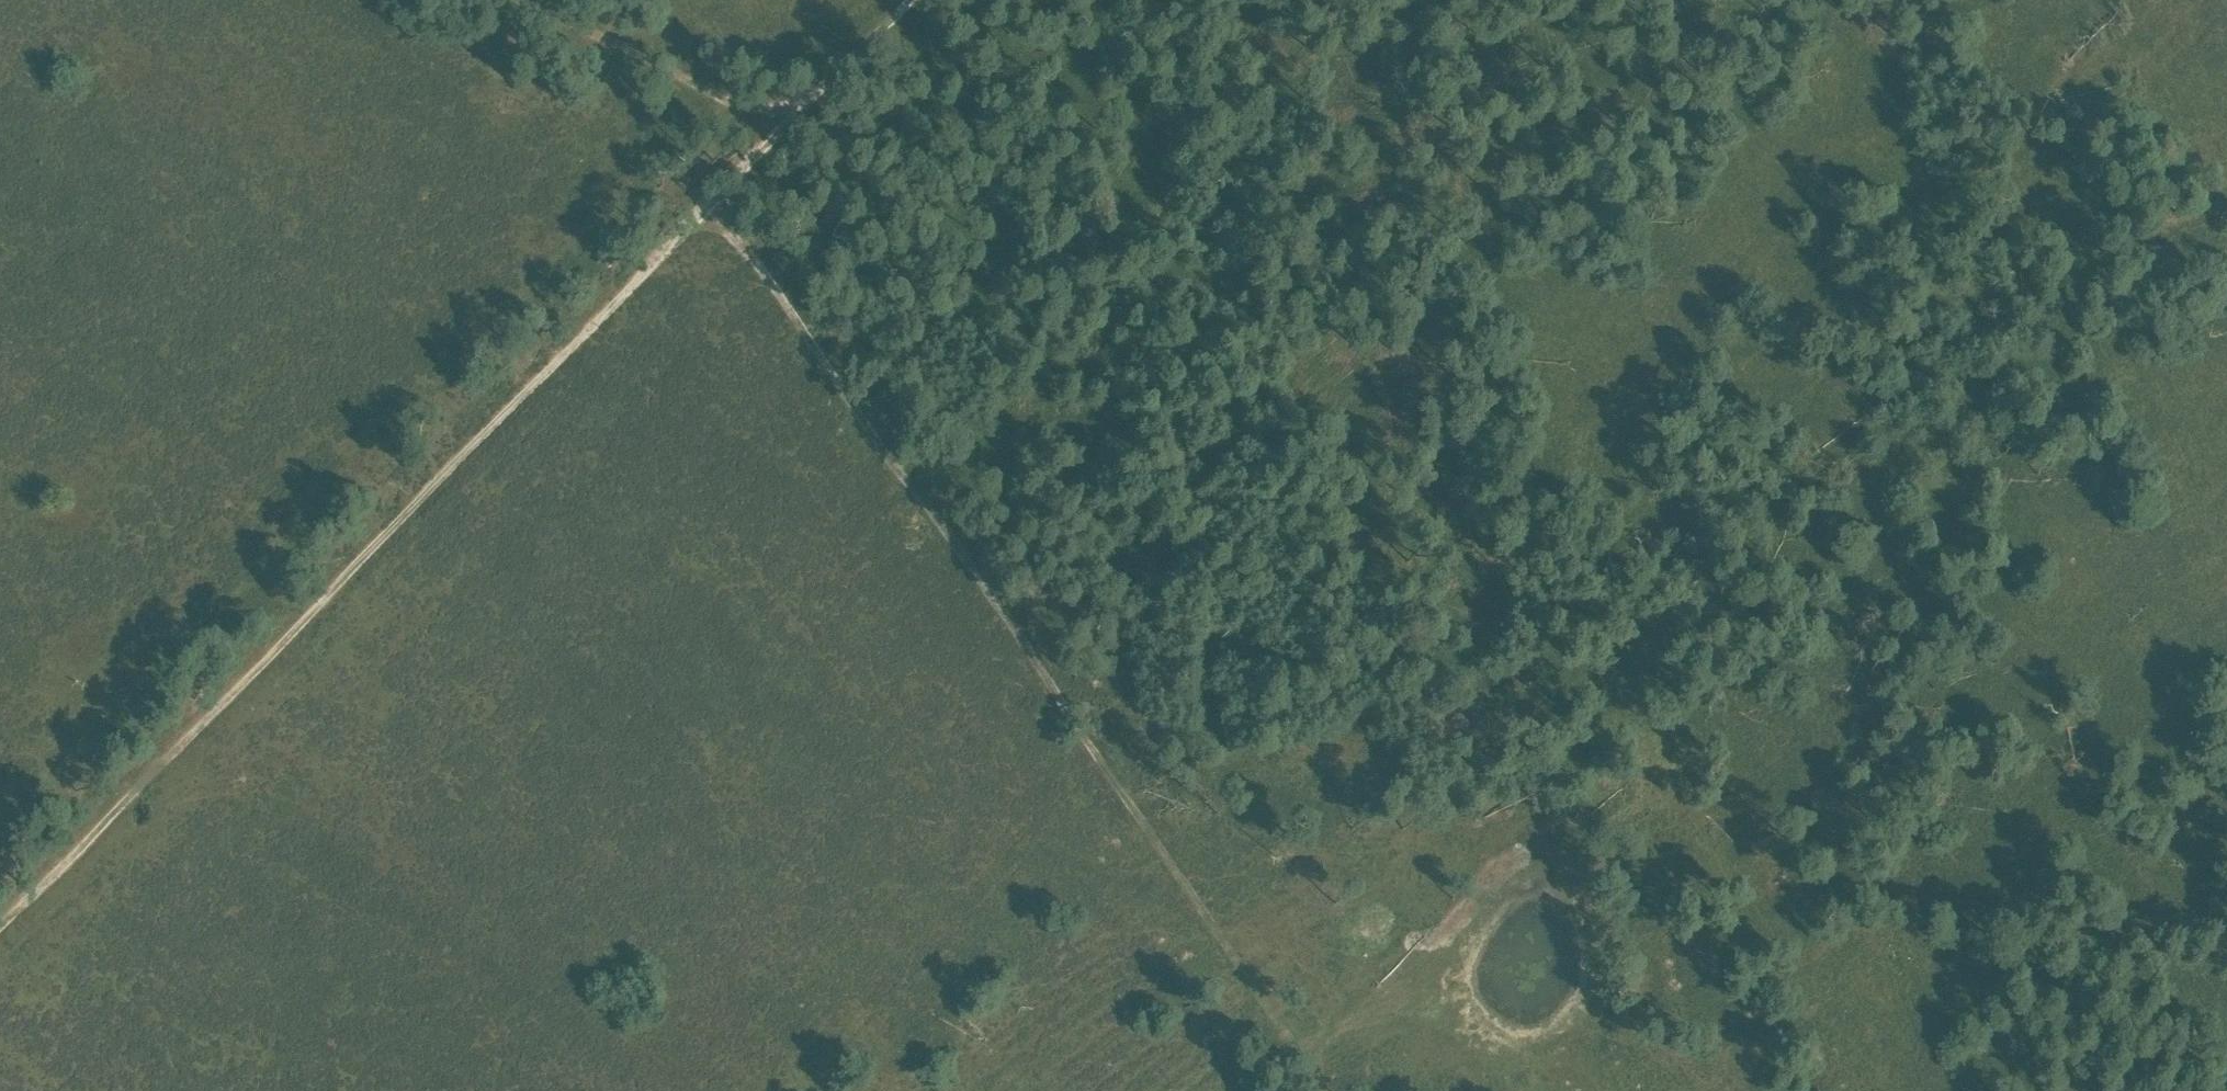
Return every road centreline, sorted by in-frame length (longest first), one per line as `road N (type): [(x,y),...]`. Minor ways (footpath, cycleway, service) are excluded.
road 1 (track): [(789,127),(0,931)]
road 2 (track): [(718,202),(1325,1090)]
road 3 (track): [(916,0),(789,127)]

